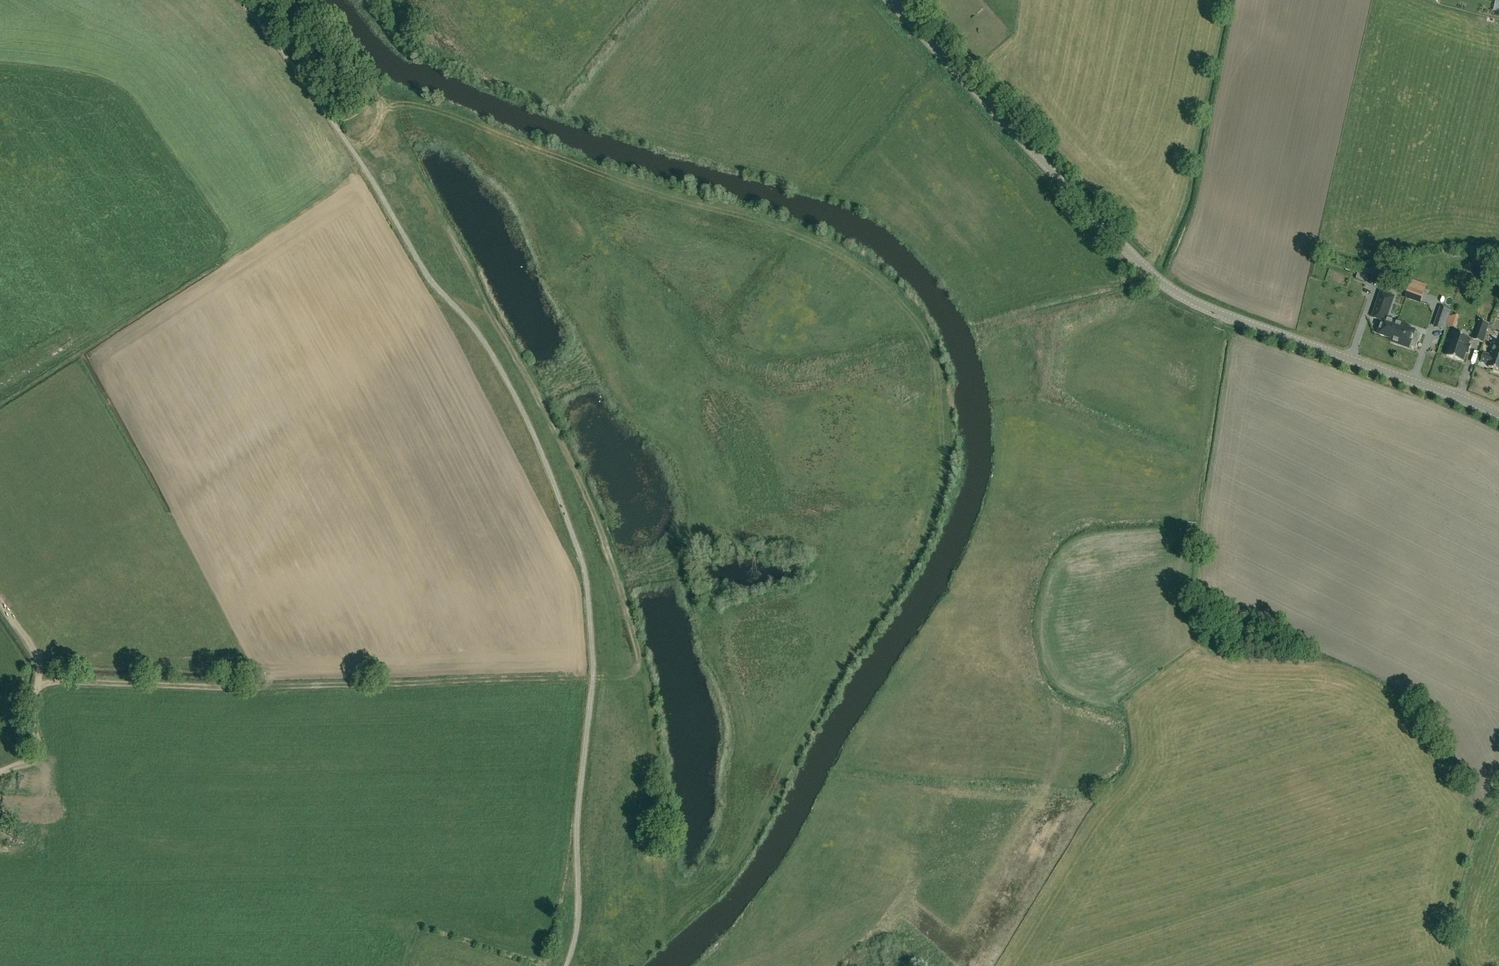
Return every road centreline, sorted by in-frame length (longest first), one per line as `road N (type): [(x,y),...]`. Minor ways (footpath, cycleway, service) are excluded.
road 1 (unclassified): [(1498,414),(1181,295),(1133,258),(888,0)]

